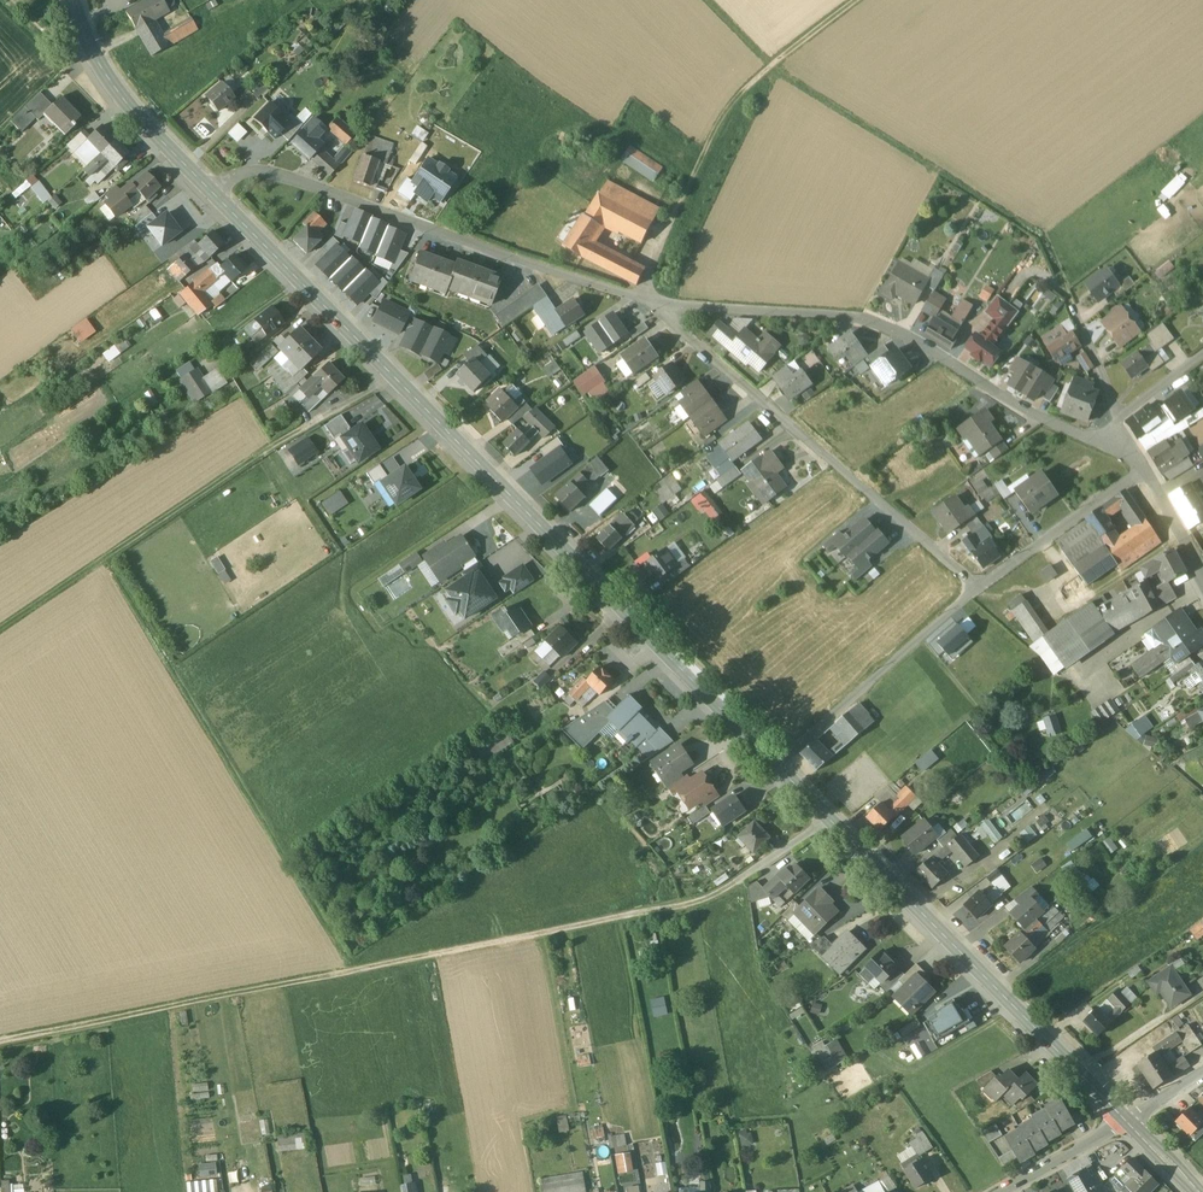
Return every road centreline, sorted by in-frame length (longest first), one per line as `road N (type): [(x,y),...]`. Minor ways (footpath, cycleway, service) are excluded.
road 1 (track): [(0,1042),(694,902),(725,890),(827,817)]
road 2 (primary): [(774,764),(212,193)]
road 3 (residential): [(665,307),(865,320),(933,349),(1032,415),(1135,455)]
road 4 (primary): [(1126,1122),(774,764)]
road 5 (track): [(106,558),(357,970)]
road 6 (residential): [(212,193),(241,173),(288,177),(665,307)]
road 7 (residential): [(665,307),(674,323),(978,588)]
road 8 (track): [(778,73),(1047,241),(1067,287)]
road 9 (track): [(277,442),(0,628)]
road 10 (residential): [(978,588),(774,764)]
road 11 (primary): [(212,193),(103,74),(70,0)]
road 12 (residential): [(1145,468),(978,588)]
road 13 (residential): [(1067,287),(1135,455)]
road 14 (track): [(778,73),(740,95),(691,182)]
road 15 (unclassified): [(1000,1191),(1117,1127)]
road 16 (residential): [(1145,468),(1202,576)]

